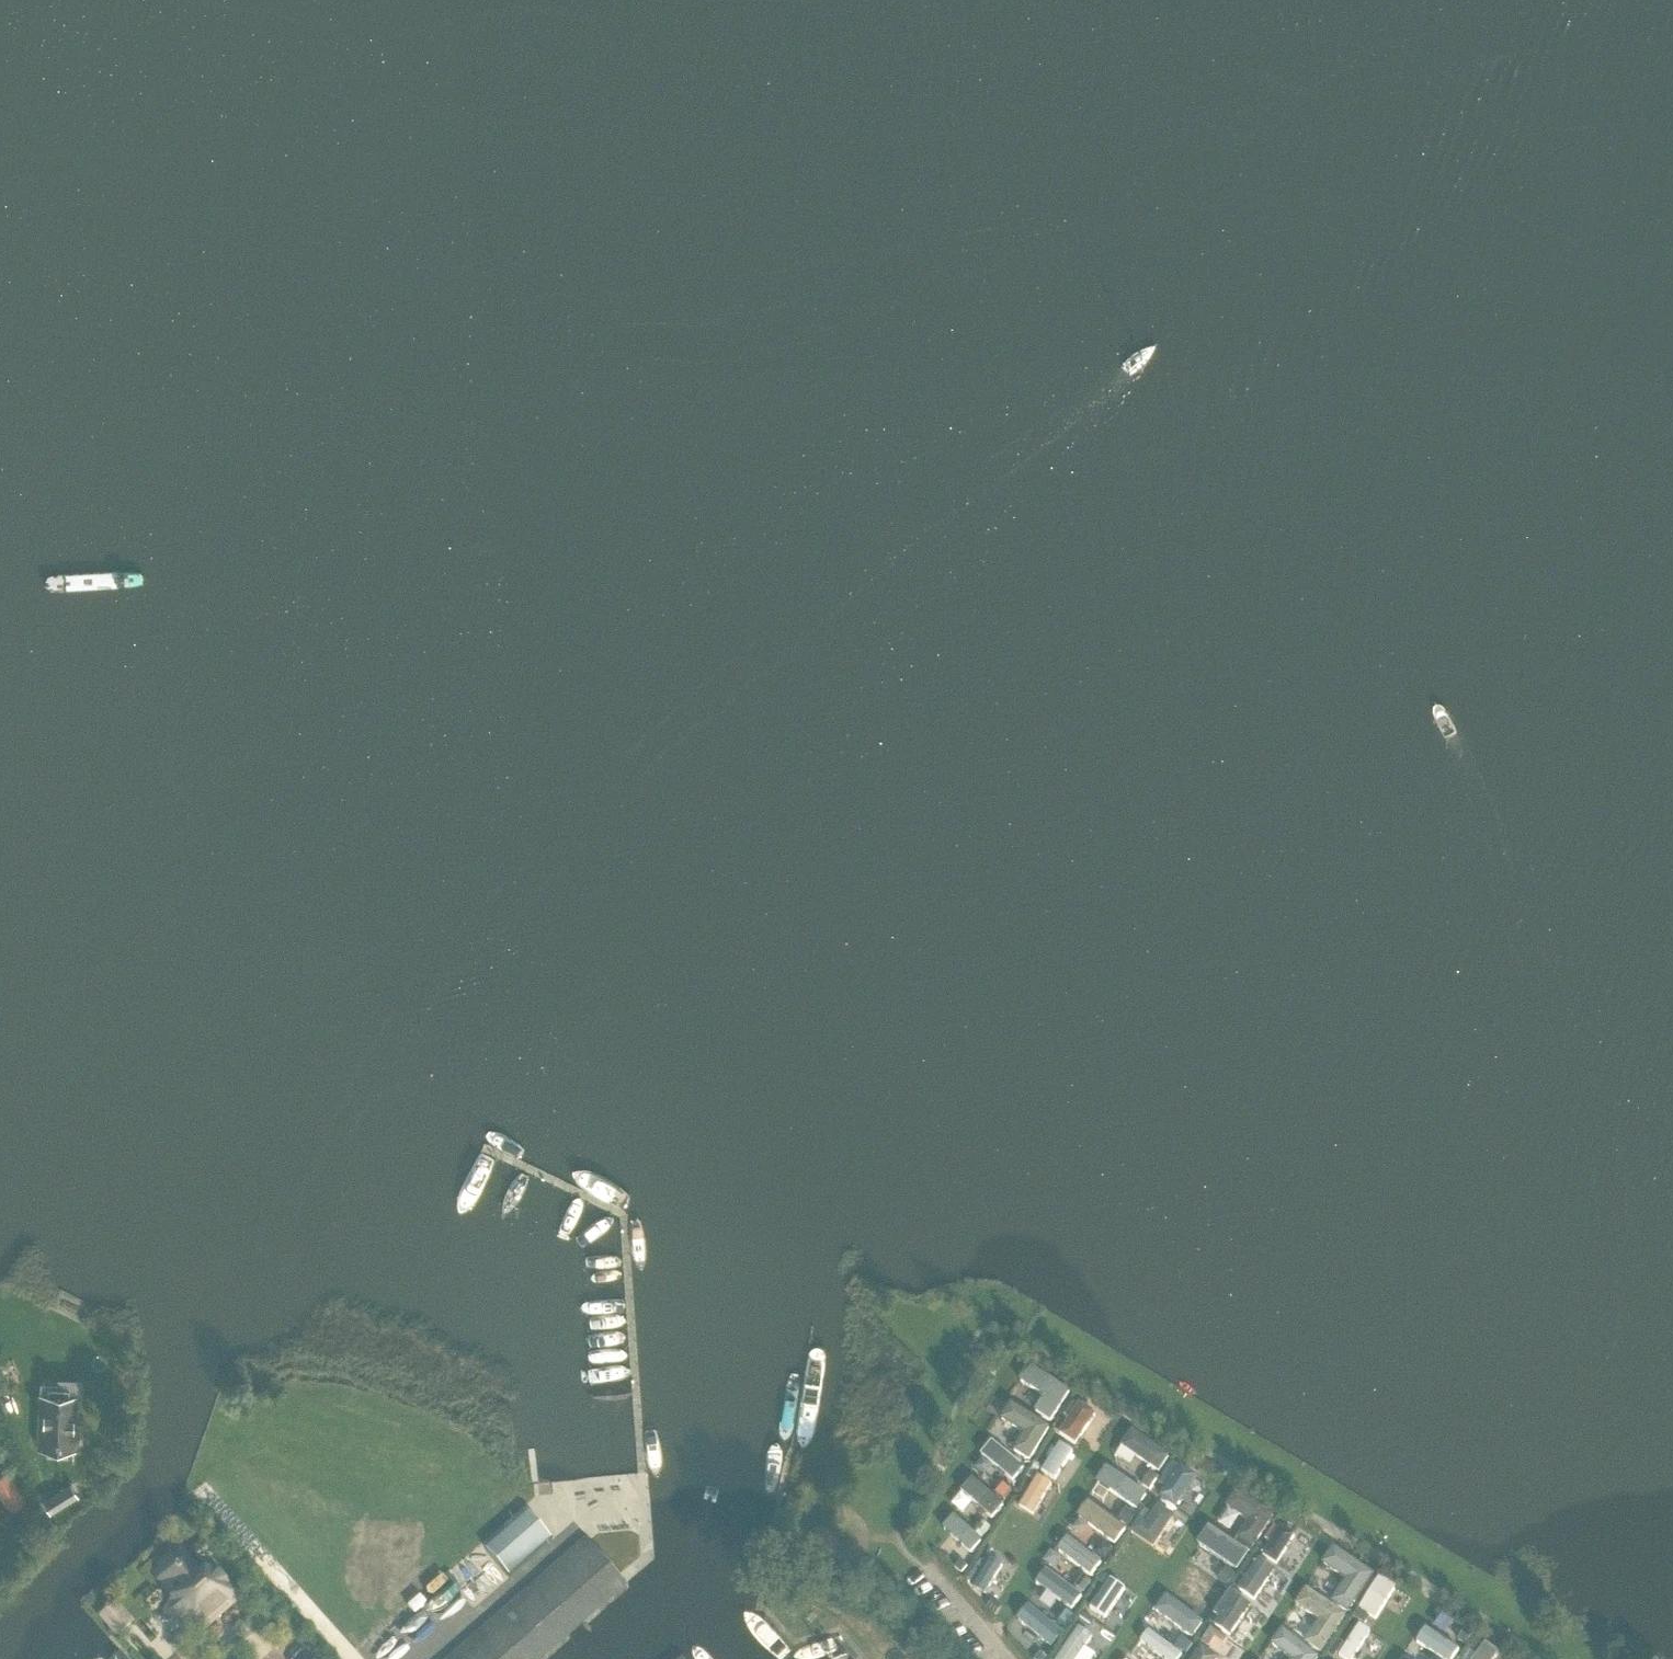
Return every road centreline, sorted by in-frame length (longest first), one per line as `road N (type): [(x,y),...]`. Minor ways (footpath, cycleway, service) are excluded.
road 1 (residential): [(1011,1658),(899,1535),(992,1335),(1527,1658)]

